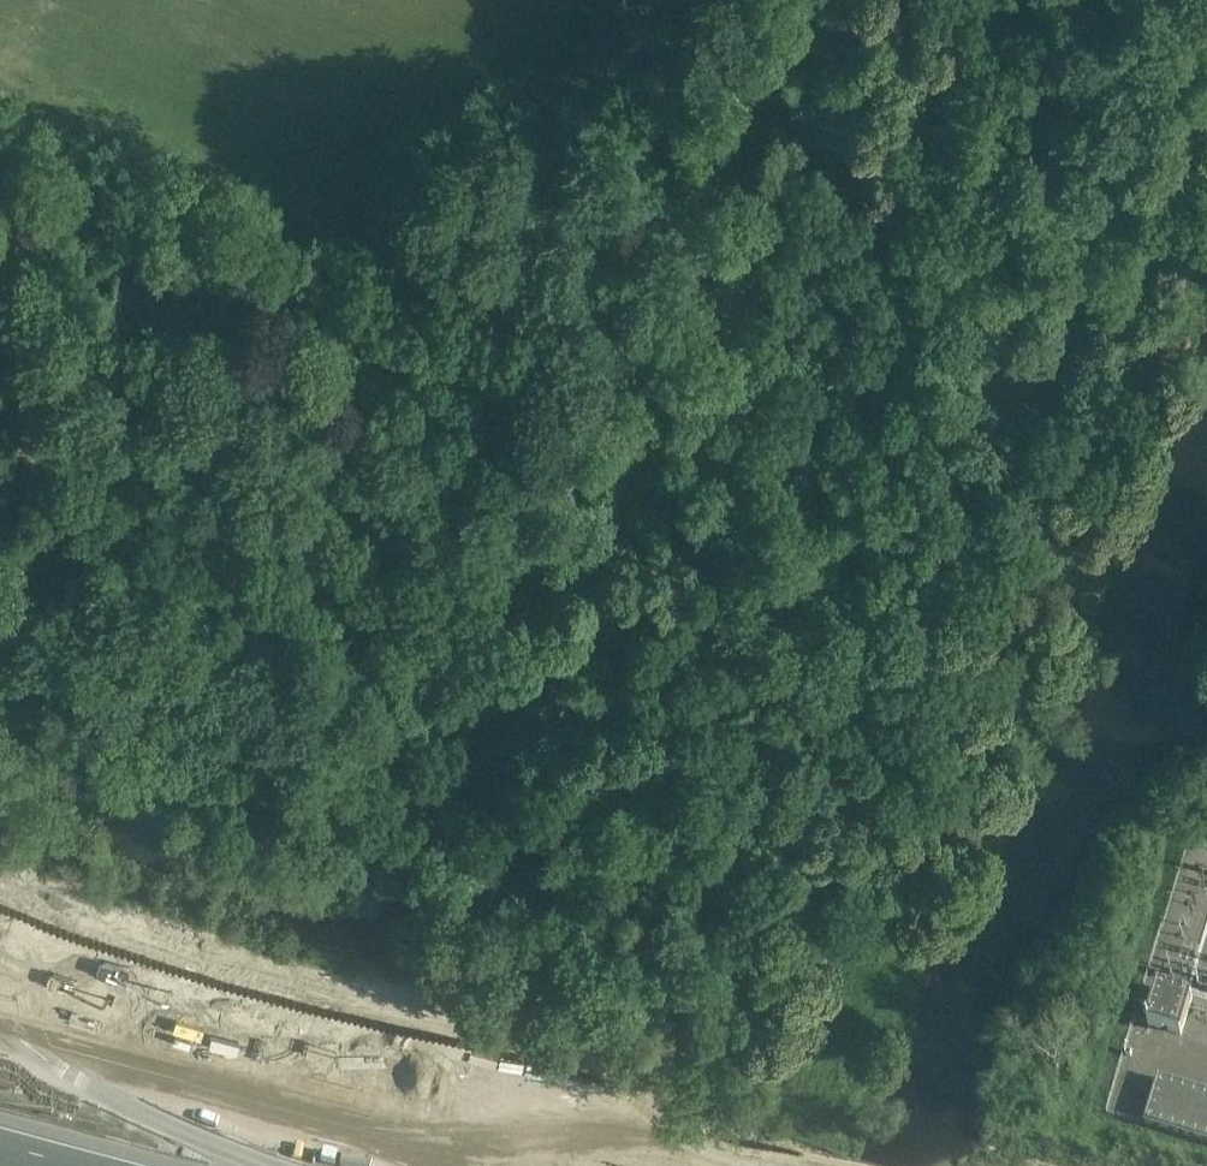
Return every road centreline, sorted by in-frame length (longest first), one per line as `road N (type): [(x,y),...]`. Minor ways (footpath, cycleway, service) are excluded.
road 1 (motorway): [(569,1165),(246,1109),(24,1049)]
road 2 (track): [(462,1145),(620,1146),(746,1165)]

